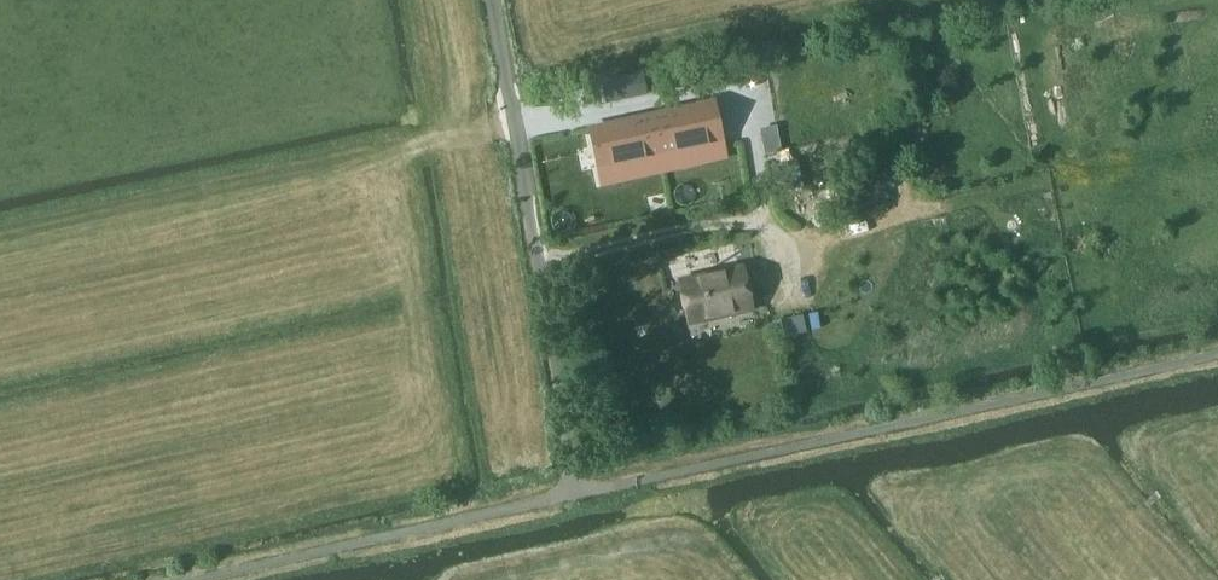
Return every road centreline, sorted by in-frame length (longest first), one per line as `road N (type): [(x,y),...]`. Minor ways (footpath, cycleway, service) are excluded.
road 1 (unclassified): [(577,493),(496,0)]
road 2 (track): [(439,140),(418,0)]

